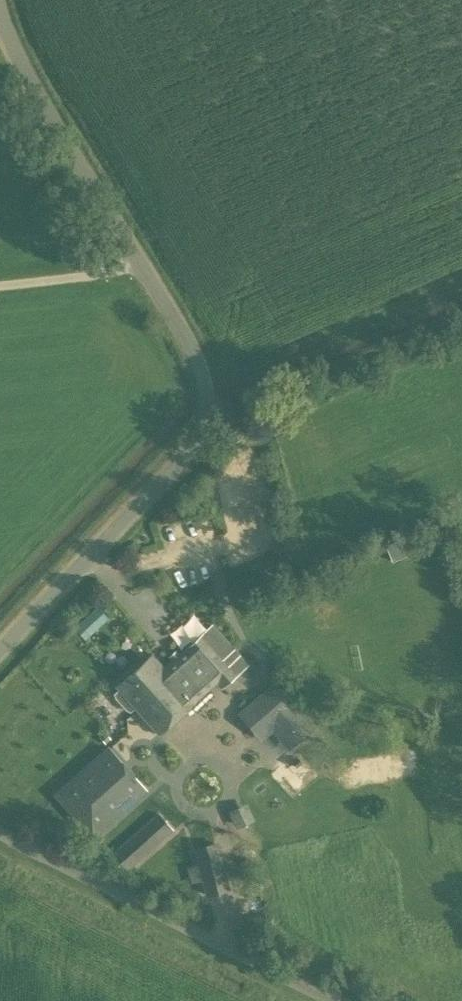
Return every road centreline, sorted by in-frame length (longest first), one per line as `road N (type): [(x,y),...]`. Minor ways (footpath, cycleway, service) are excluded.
road 1 (unclassified): [(0,648),(185,453),(205,403),(197,361),(40,103),(0,18)]
road 2 (track): [(0,283),(141,268)]

